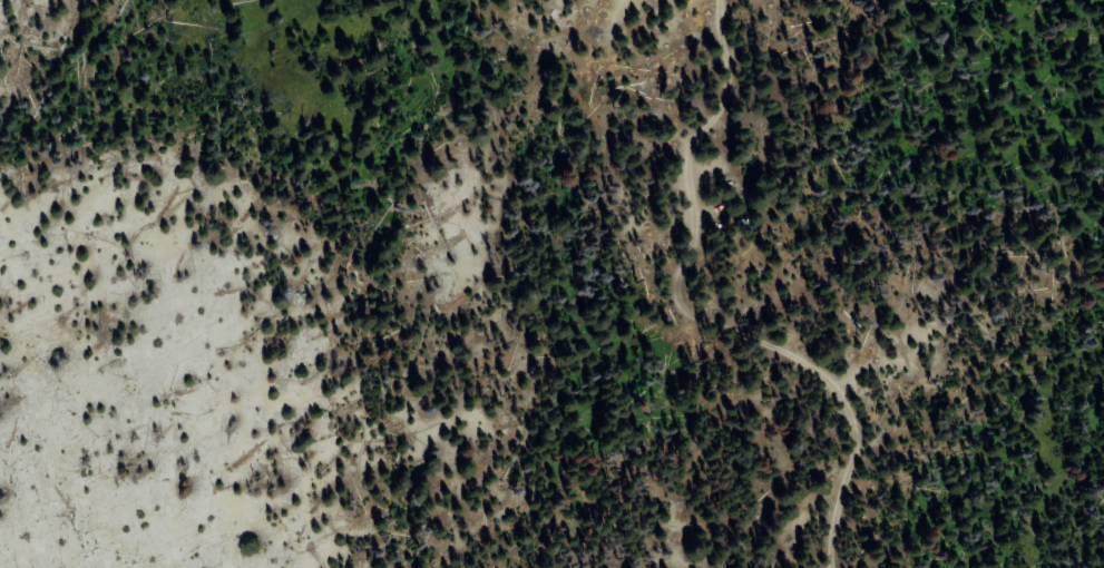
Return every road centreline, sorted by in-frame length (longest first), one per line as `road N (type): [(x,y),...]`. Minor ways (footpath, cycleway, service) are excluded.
road 1 (track): [(833,567),(824,501),(852,391),(793,341),(749,336),(677,296),(665,253),(717,60),(713,0)]

